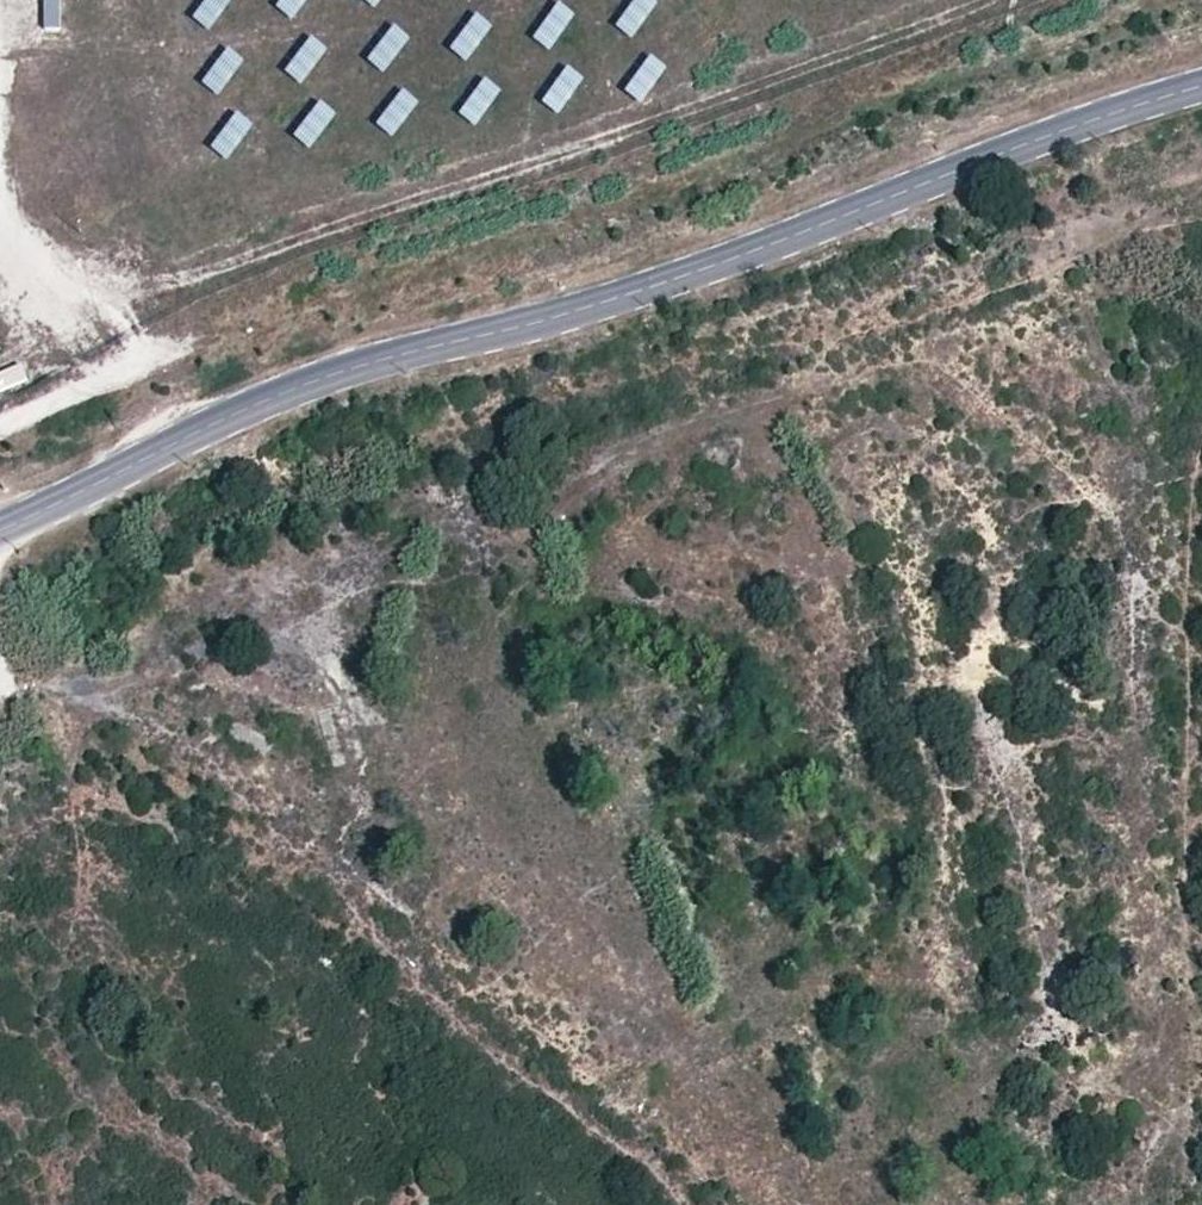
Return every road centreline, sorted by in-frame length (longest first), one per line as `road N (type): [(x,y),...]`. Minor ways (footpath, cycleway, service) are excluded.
road 1 (tertiary): [(1201,83),(1100,112),(666,280),(549,316),(370,353),(287,384),(101,484),(0,527)]

